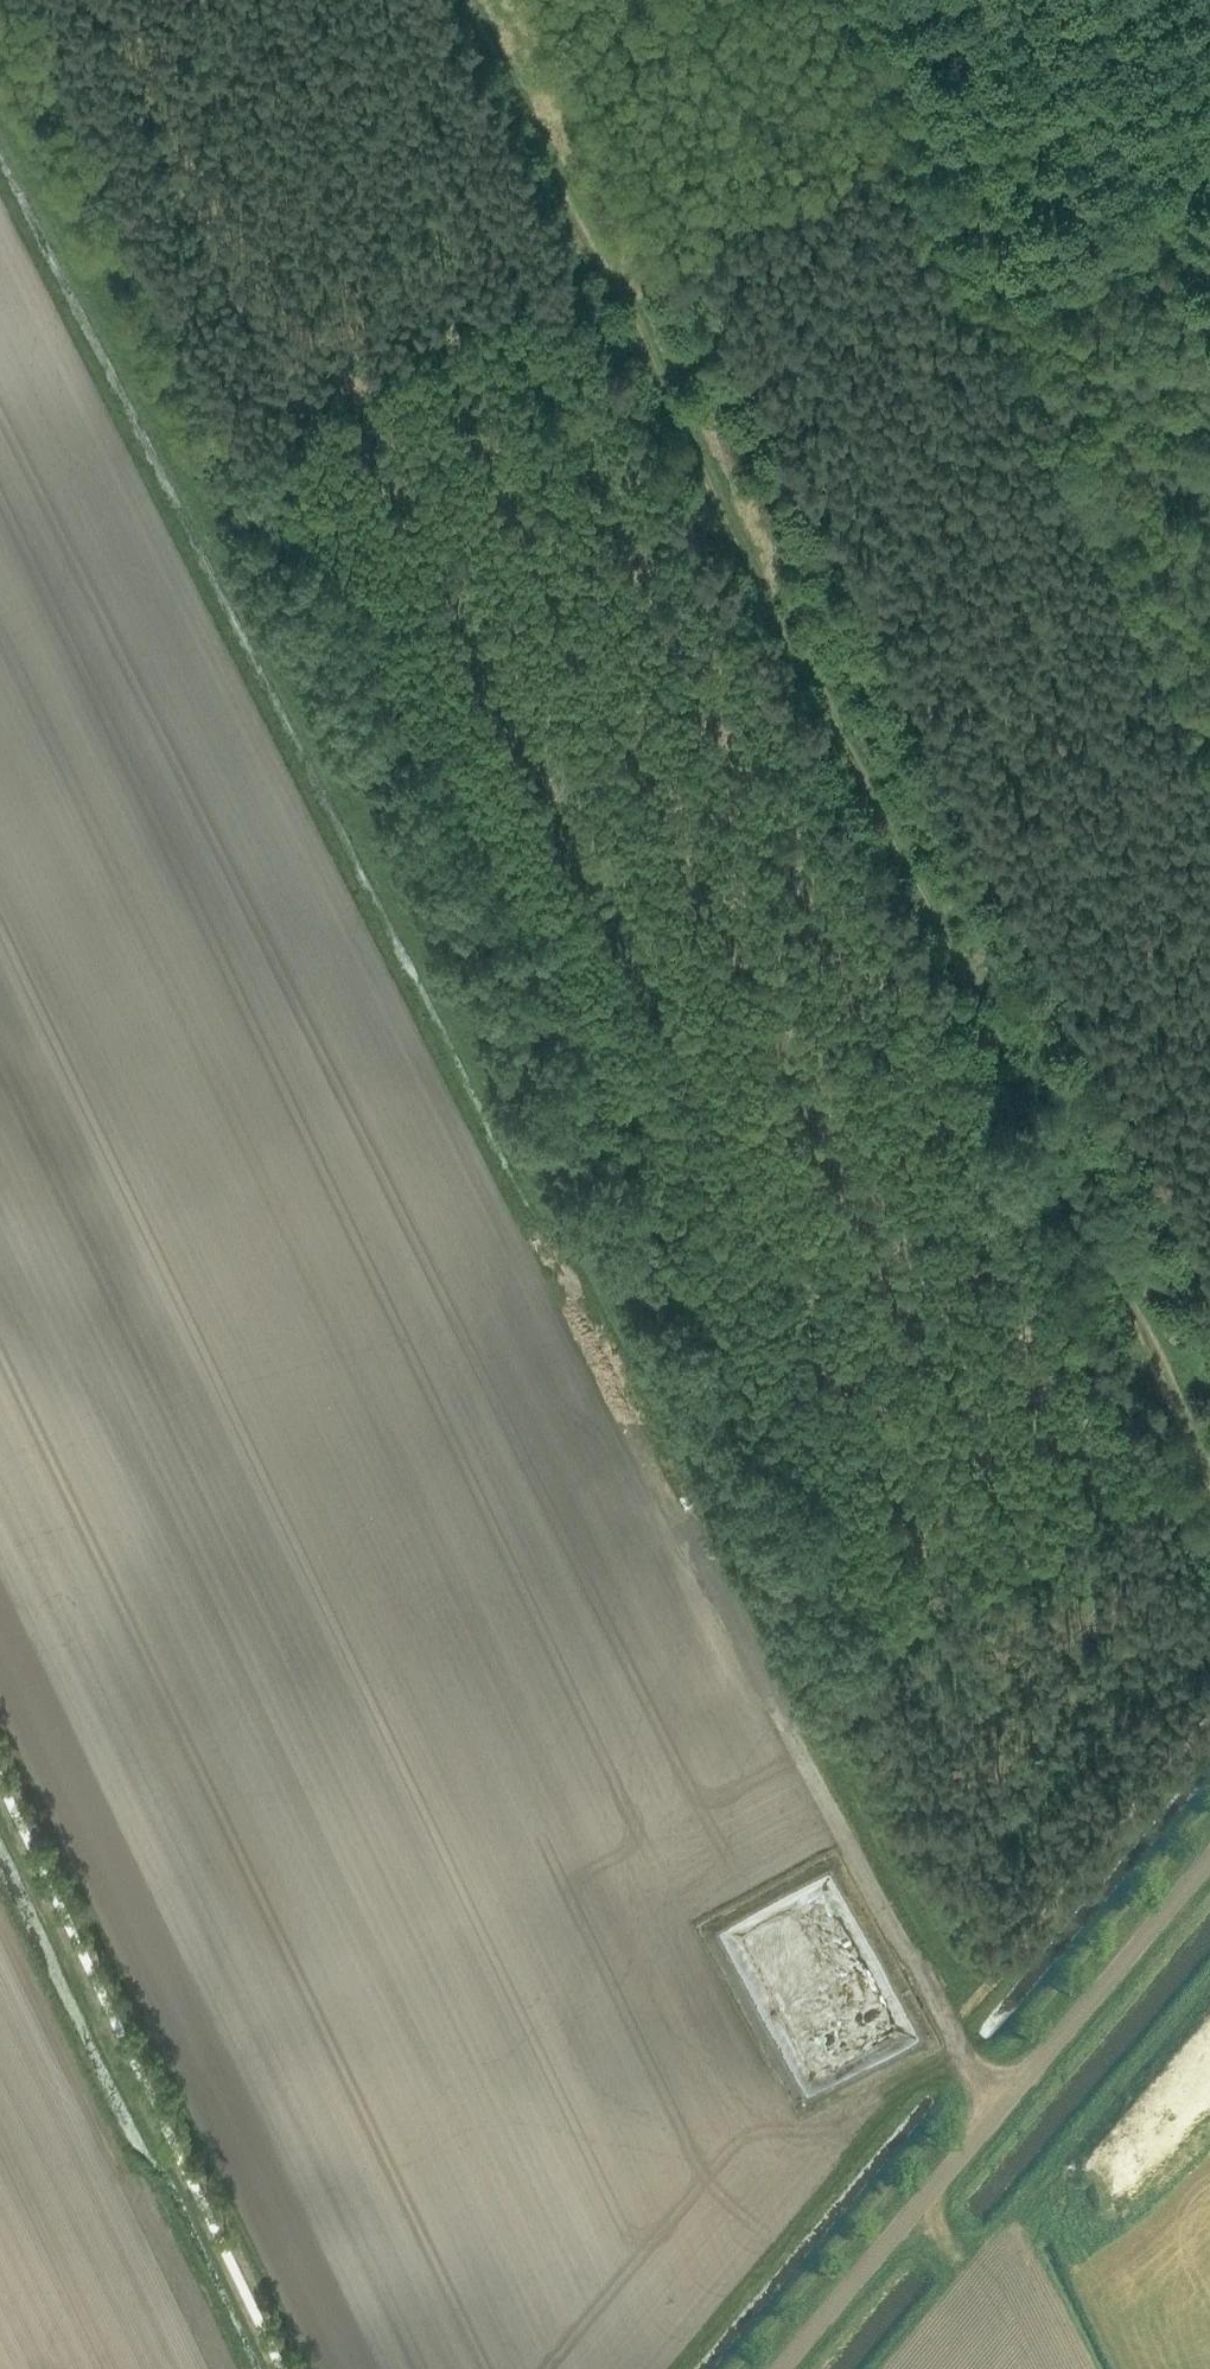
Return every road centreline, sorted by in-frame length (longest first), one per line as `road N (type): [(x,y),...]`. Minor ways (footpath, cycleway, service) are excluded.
road 1 (unclassified): [(784,2368),(1209,1864)]

